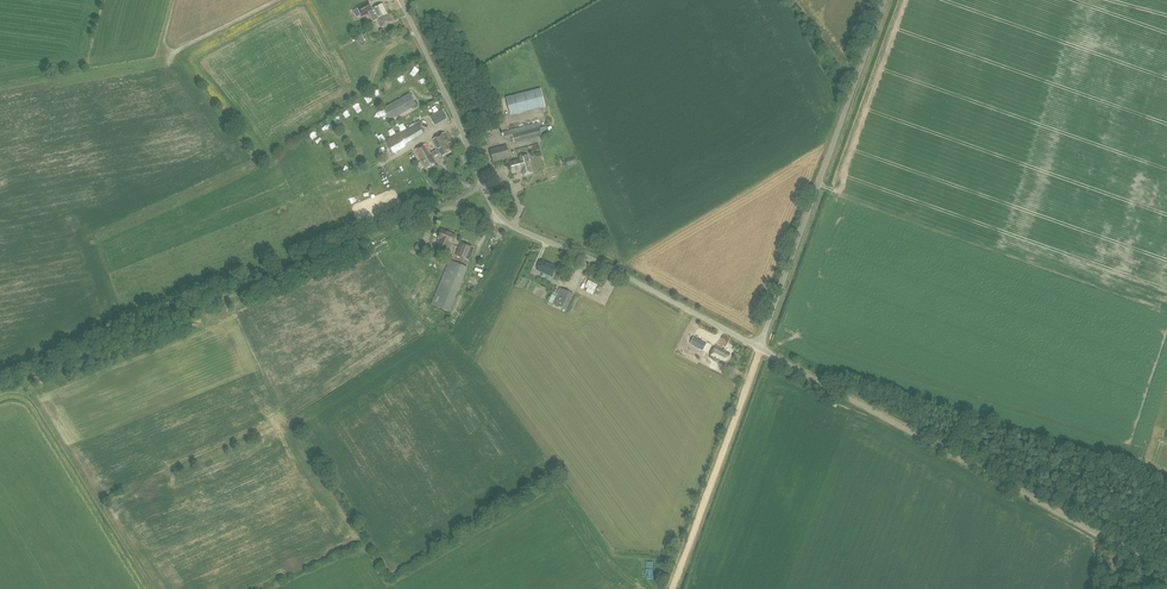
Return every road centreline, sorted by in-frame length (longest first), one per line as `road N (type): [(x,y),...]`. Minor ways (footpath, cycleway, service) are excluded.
road 1 (unclassified): [(761,347),(504,218),(402,0)]
road 2 (track): [(484,187),(27,376)]
road 3 (unclassified): [(1166,571),(761,347)]
road 4 (unclassified): [(761,347),(886,0)]
road 5 (track): [(761,347),(671,588)]

